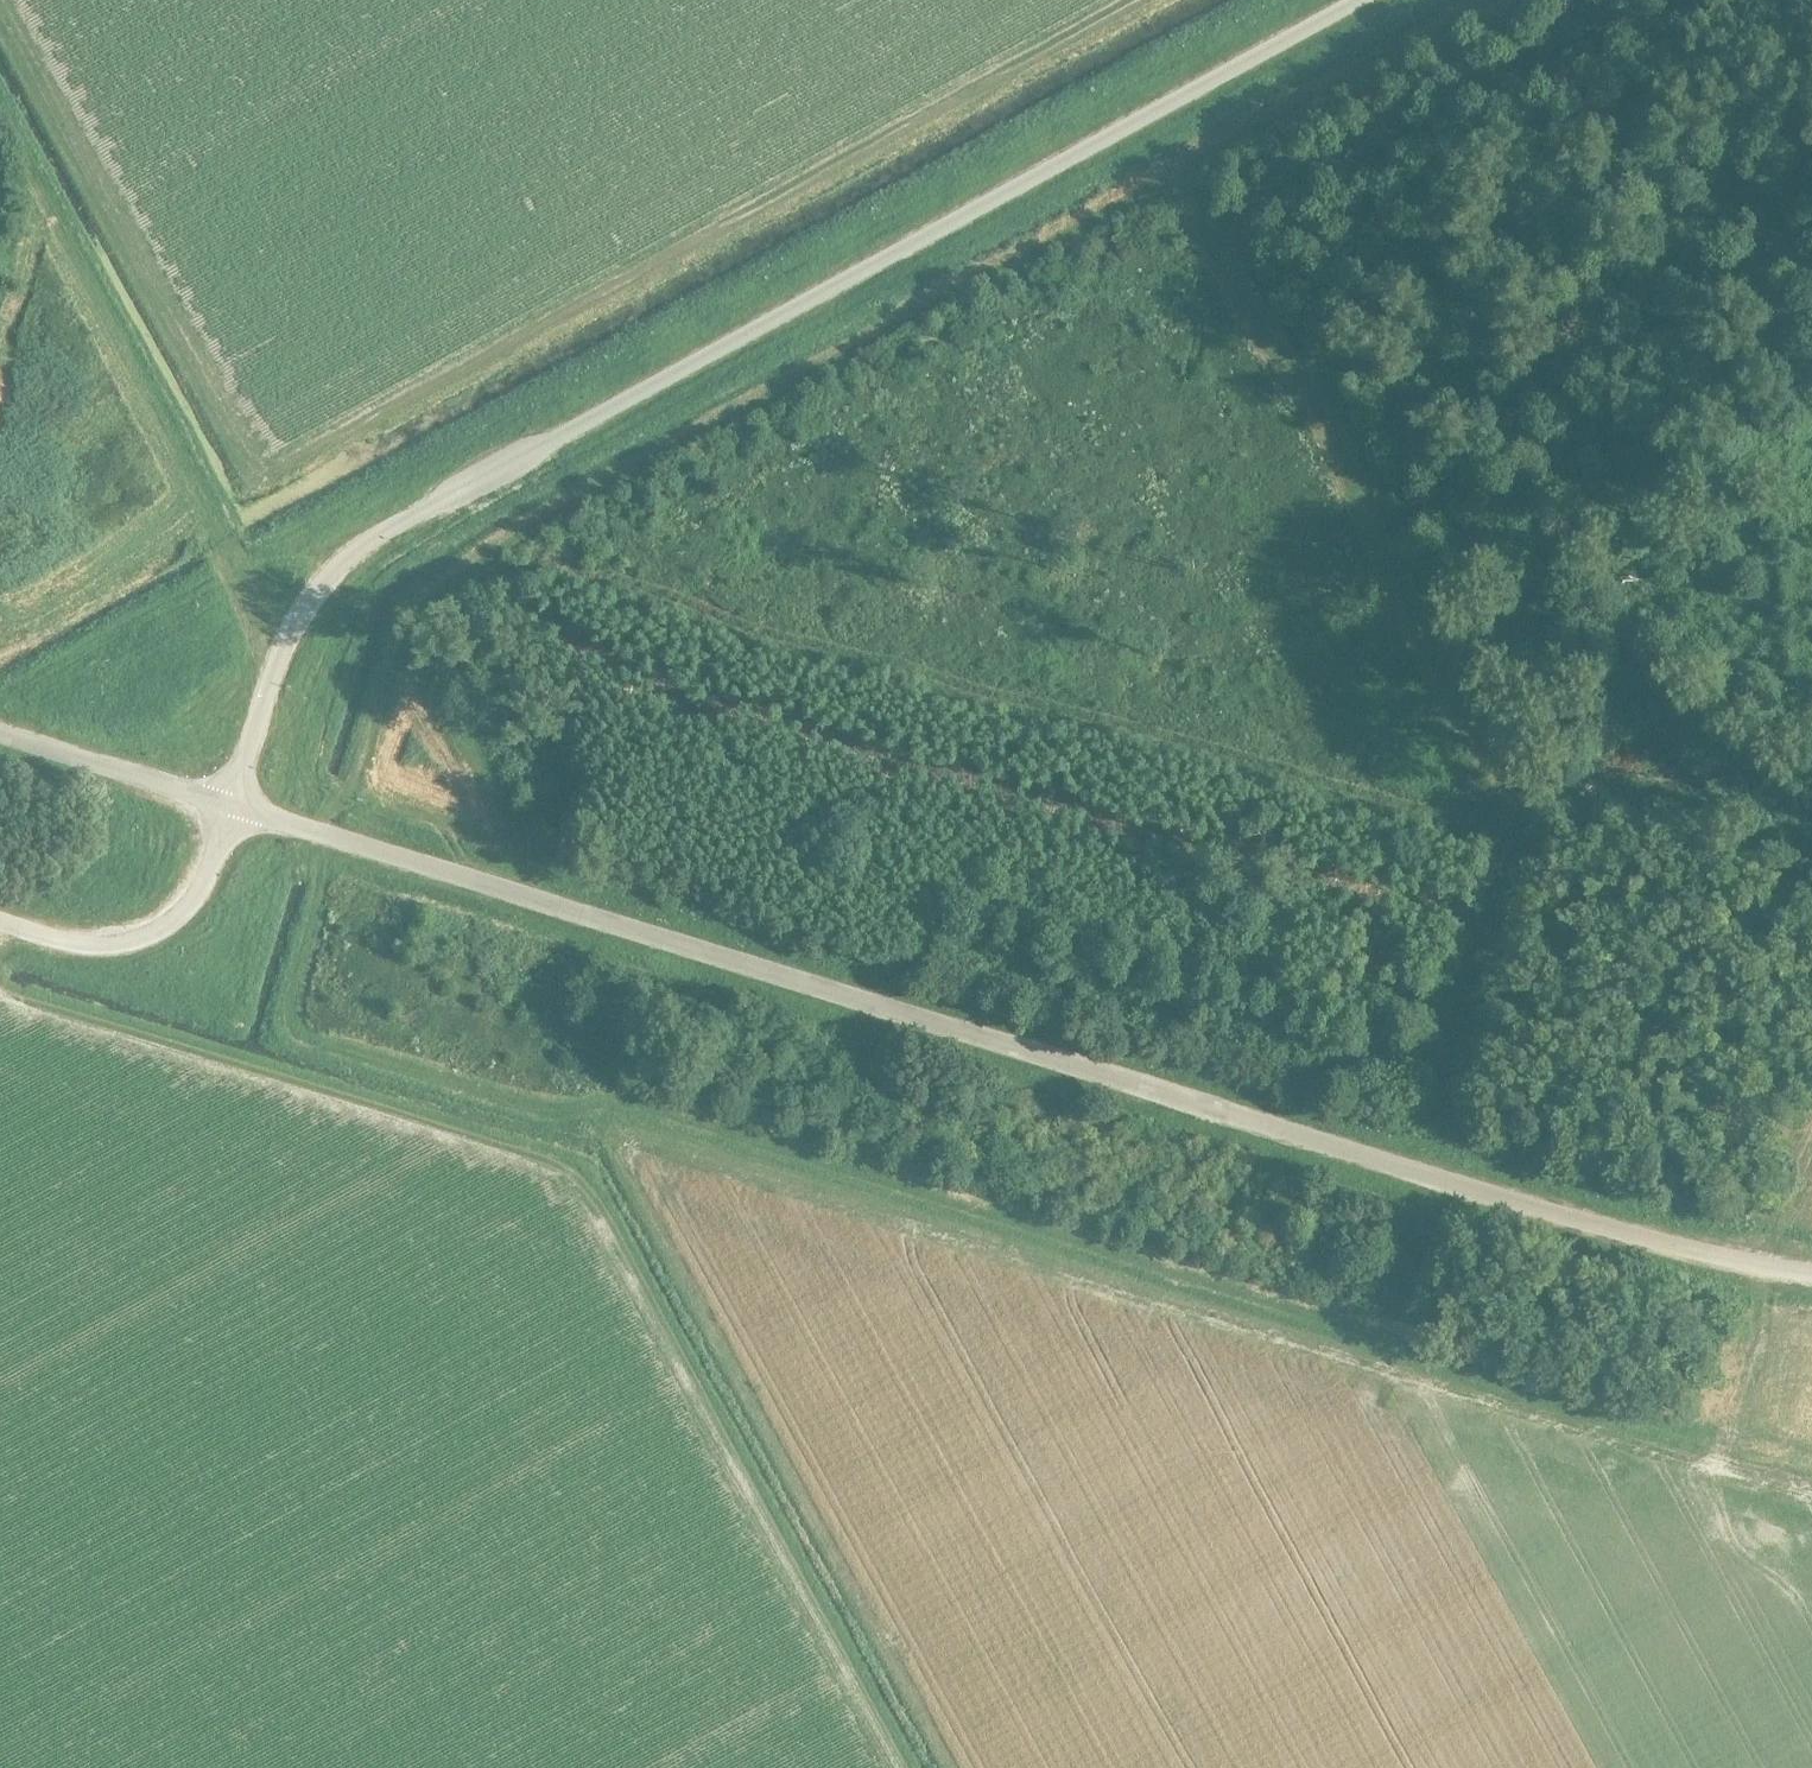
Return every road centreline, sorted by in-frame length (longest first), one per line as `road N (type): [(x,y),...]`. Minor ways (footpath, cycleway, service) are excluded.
road 1 (unclassified): [(1811,1275),(1753,1272),(222,803)]
road 2 (unclassified): [(222,803),(302,600),(328,565),(1364,0)]
road 3 (track): [(1177,172),(1252,360),(1367,487),(1388,594),(1409,647),(1521,822),(1419,1169)]
road 4 (track): [(875,333),(1488,0)]
road 5 (track): [(0,634),(212,520),(0,127)]
road 6 (unclassified): [(0,923),(80,946),(144,934),(193,890),(222,803)]
road 7 (unclassified): [(222,803),(0,734)]
road 8 (track): [(212,520),(231,565),(300,603)]

